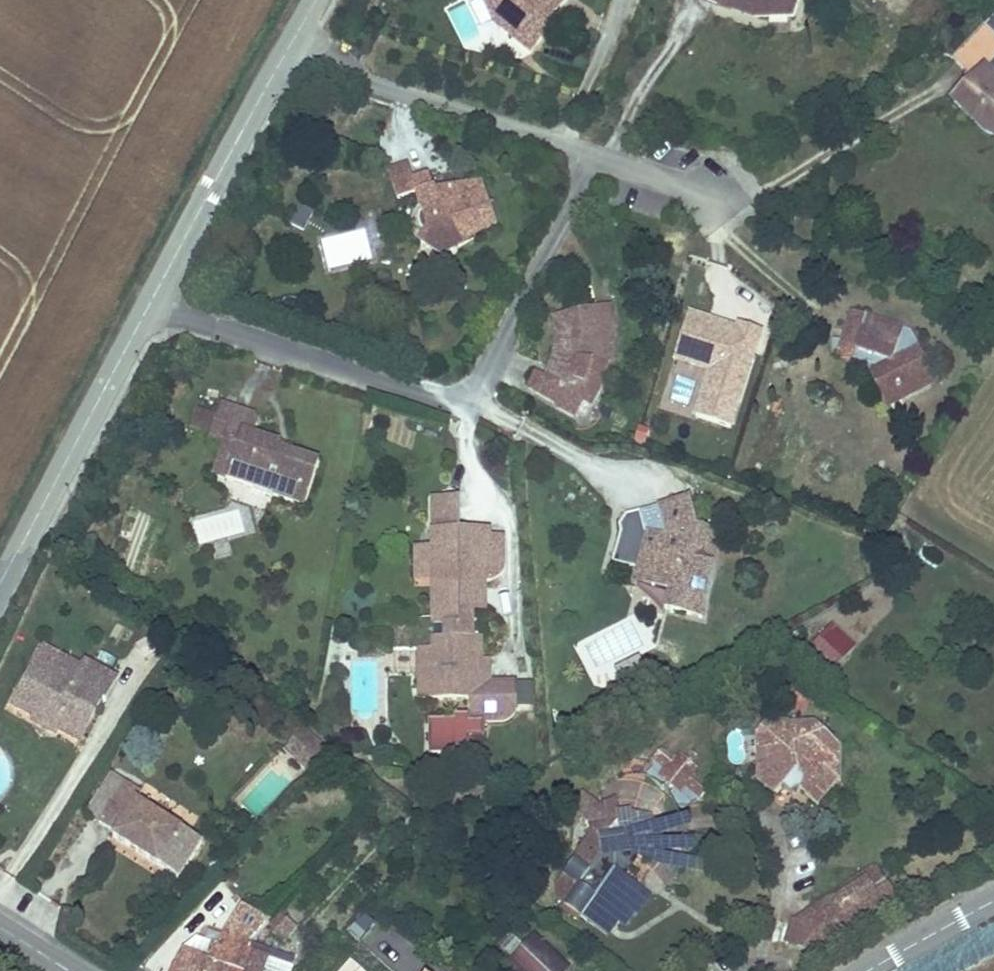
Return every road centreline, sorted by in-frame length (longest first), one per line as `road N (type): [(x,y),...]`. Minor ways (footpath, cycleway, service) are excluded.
road 1 (residential): [(149,303),(448,398),(468,394),(485,385),(597,157)]
road 2 (residential): [(292,42),(319,59),(597,157)]
road 3 (tertiary): [(0,582),(149,303)]
road 4 (tertiary): [(149,303),(292,42)]
road 5 (tertiary): [(874,970),(993,904)]
road 6 (residential): [(597,157),(713,190)]

